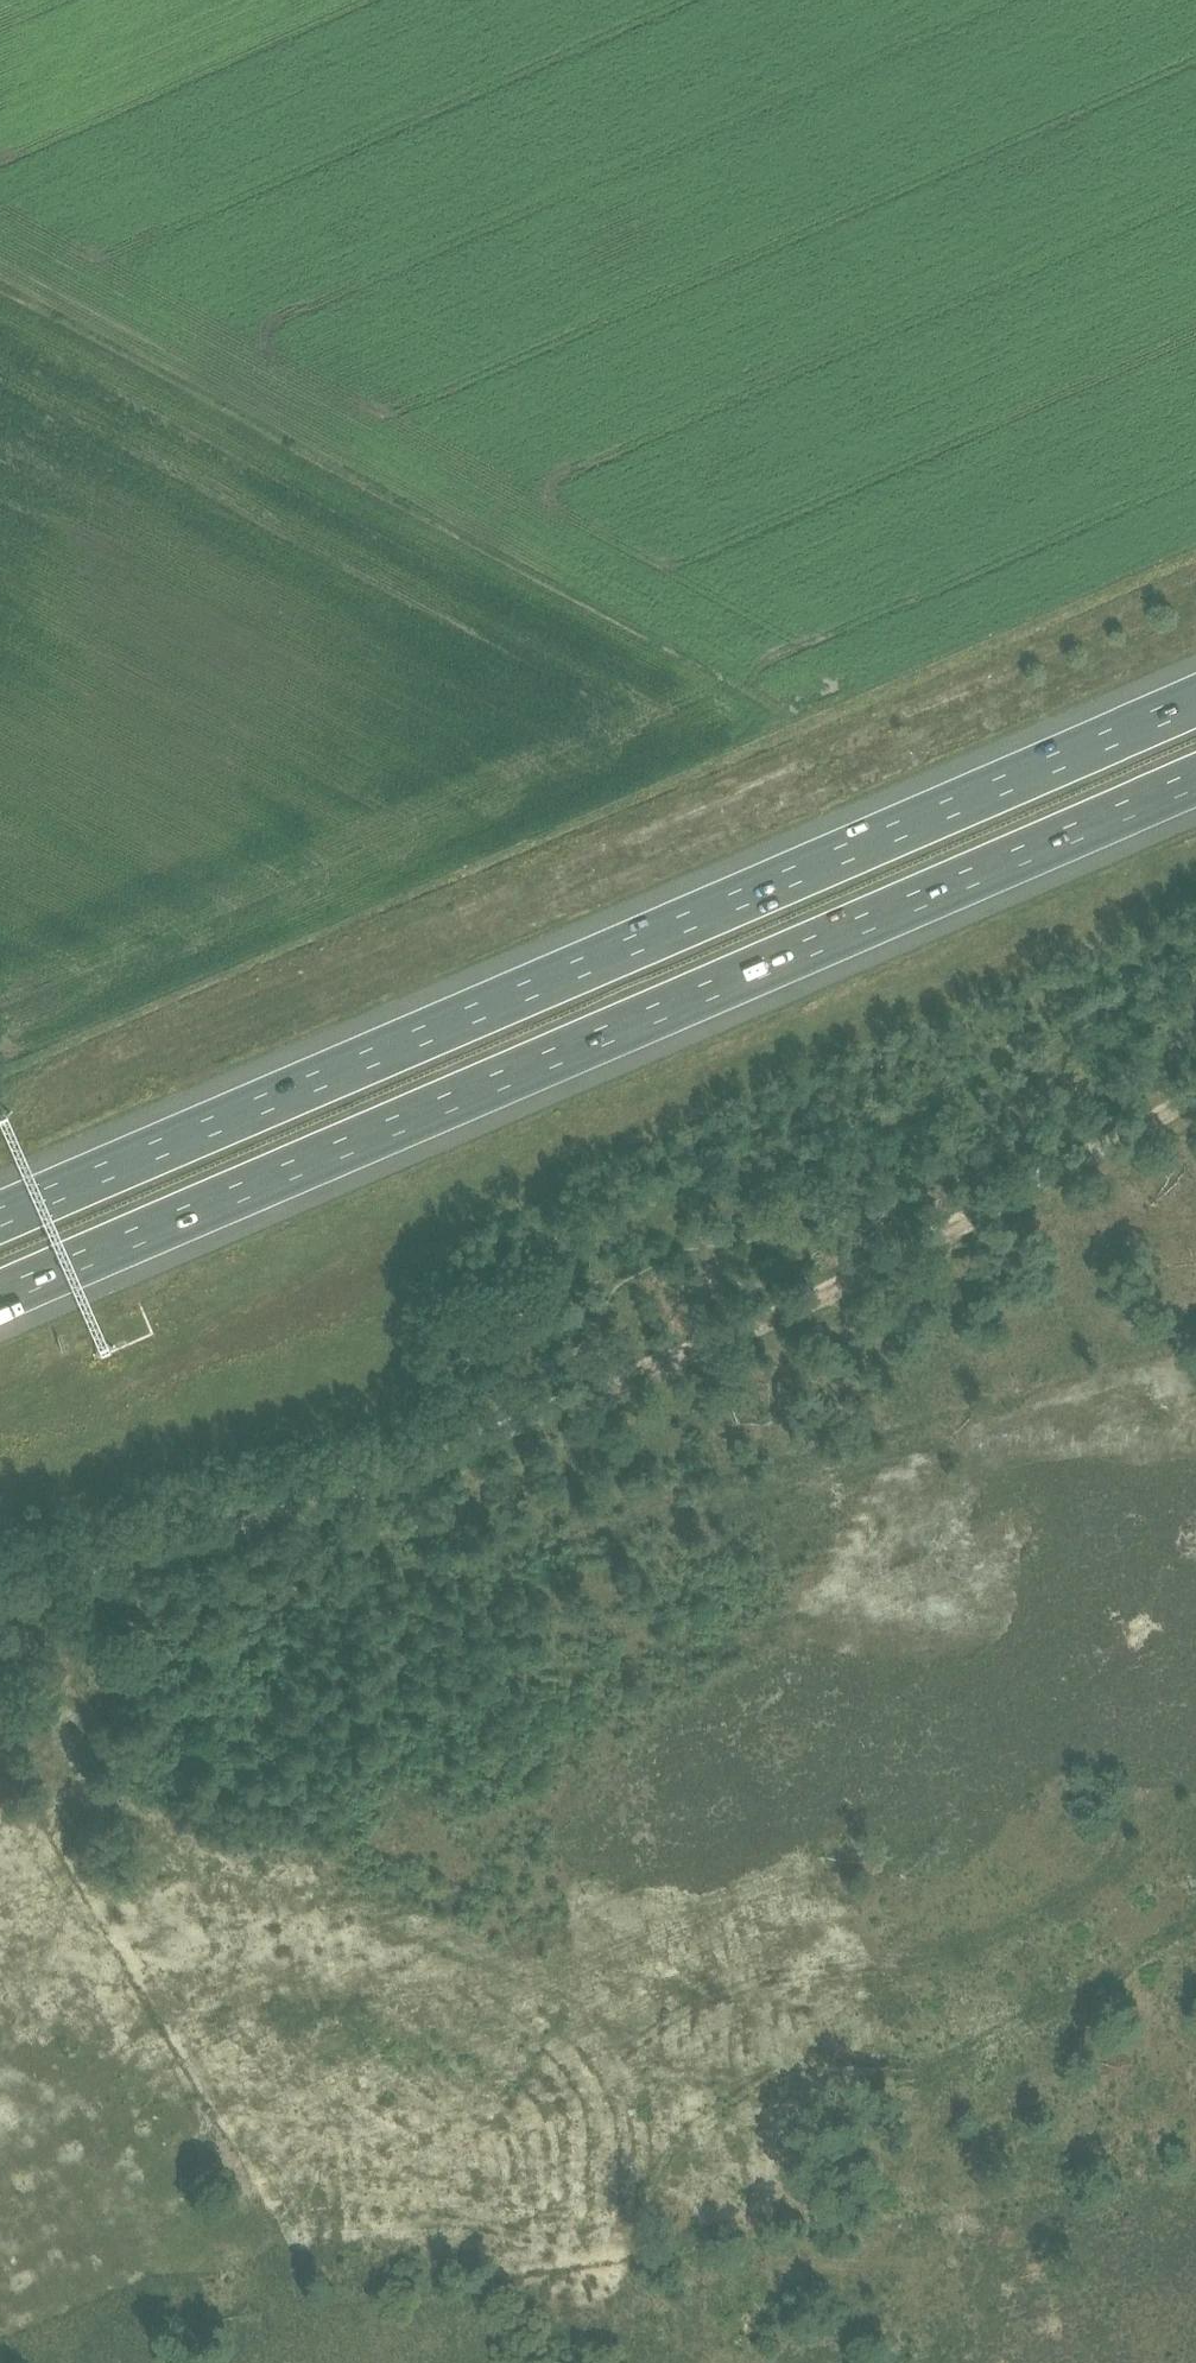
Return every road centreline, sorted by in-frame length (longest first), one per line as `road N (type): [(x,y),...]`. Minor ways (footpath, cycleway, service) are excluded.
road 1 (track): [(1195,1108),(1129,1134),(678,1369),(142,1582),(0,1626)]
road 2 (motorway): [(0,1297),(1195,778)]
road 3 (motorway): [(1195,699),(0,1217)]

